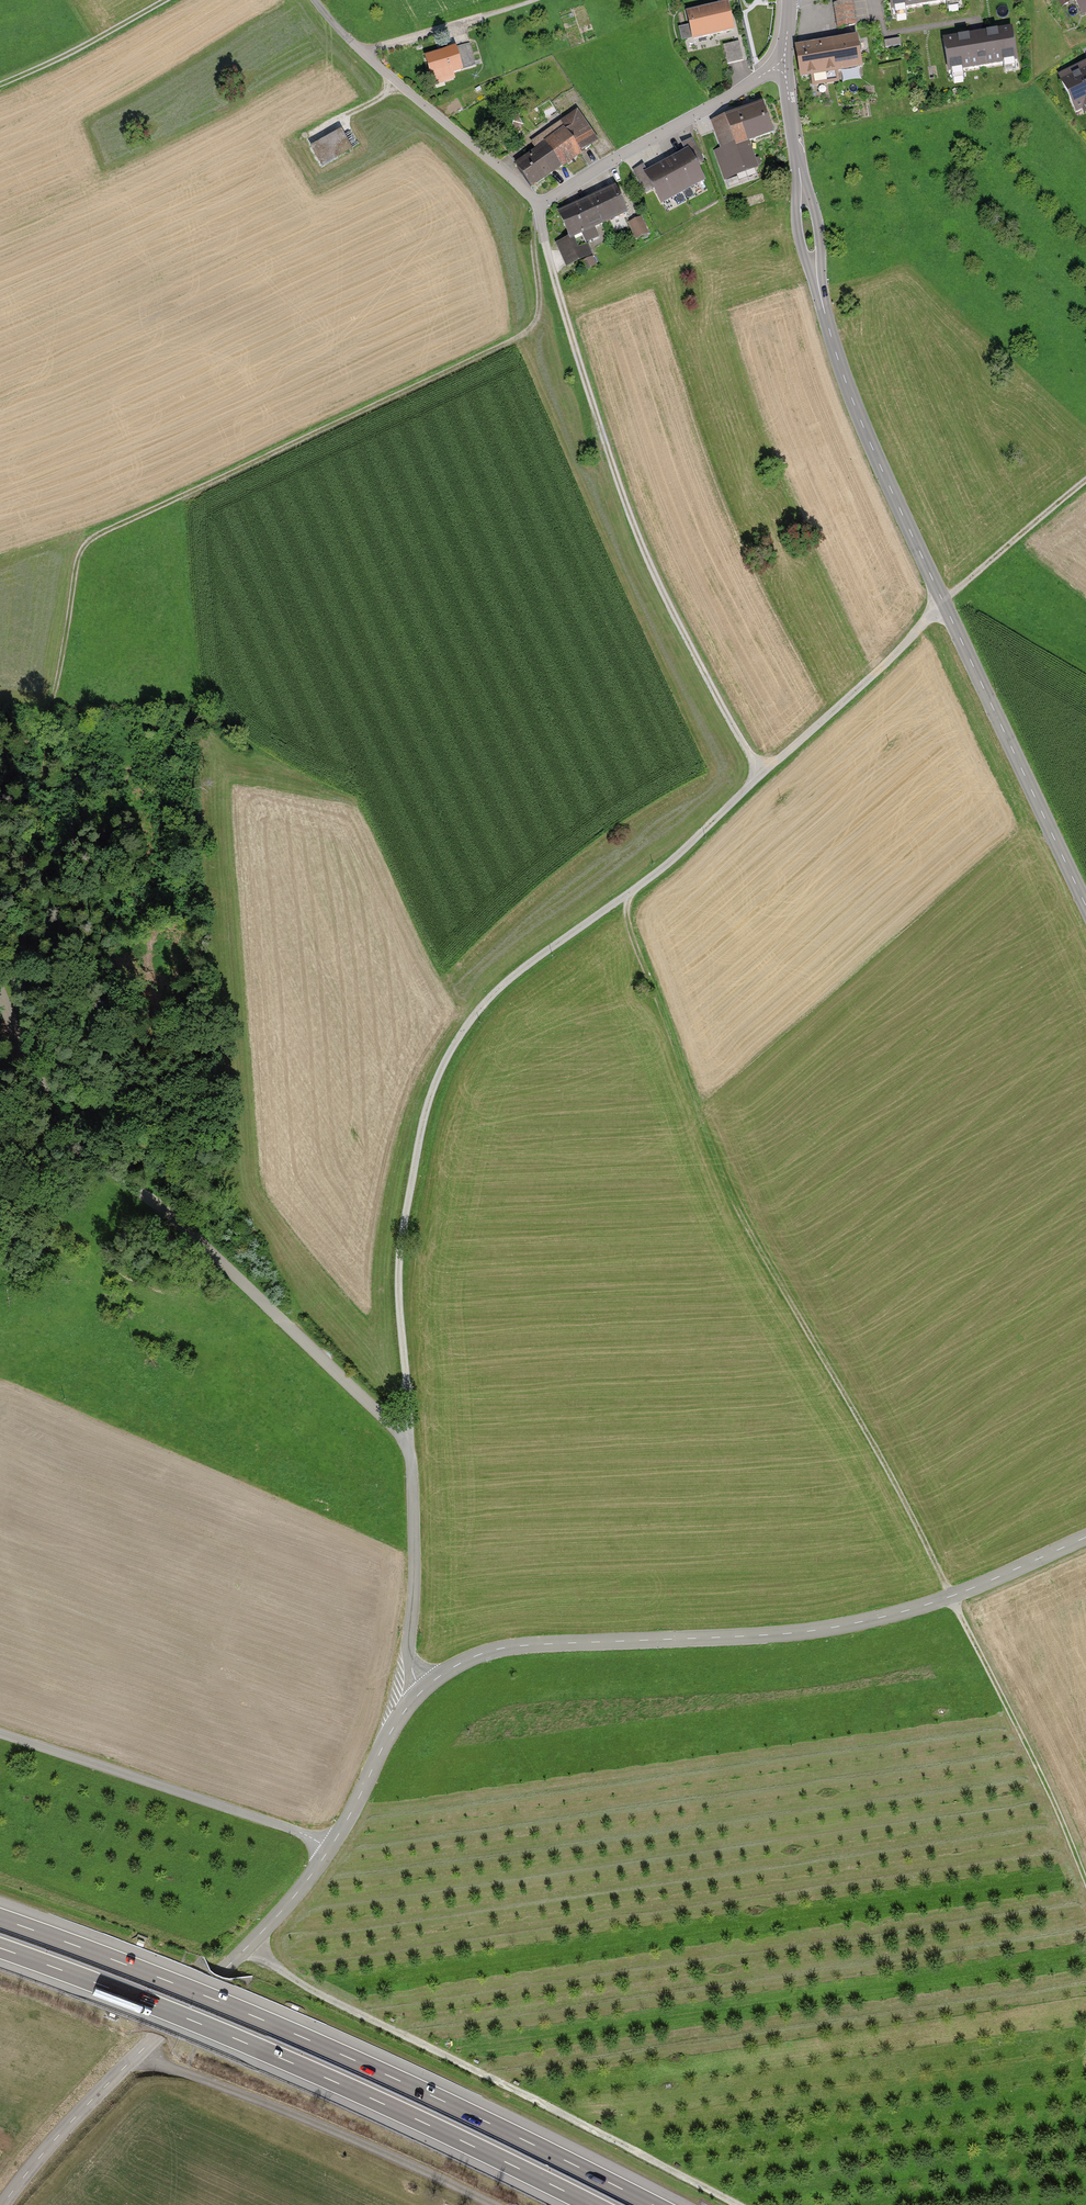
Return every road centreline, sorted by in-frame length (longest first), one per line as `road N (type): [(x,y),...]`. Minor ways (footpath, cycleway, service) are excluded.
road 1 (track): [(762,775),(658,580),(613,466),(539,206),(533,238),(541,305),(521,339),(103,535),(84,552),(54,708)]
road 2 (track): [(632,893),(629,930),(717,1171),(899,1493),(1085,1884)]
road 3 (track): [(943,603),(684,853),(510,981),(447,1060),(424,1115),(399,1245),(409,1444)]
road 4 (tertiary): [(1085,908),(846,390),(809,248),(783,66)]
road 5 (unclassified): [(0,989),(35,1081),(68,1126),(409,1444),(408,1656),(422,1689)]
road 6 (motorway): [(653,2204),(255,2017),(0,1919)]
road 7 (tertiary): [(422,1689),(463,1660),(514,1645),(775,1636),(860,1623),(950,1599),(1085,1537)]
road 8 (motorway): [(0,1948),(240,2041),(592,2204)]
road 9 (track): [(737,2204),(304,1987),(248,1945)]
road 10 (tertiary): [(0,2204),(54,2139),(273,1922),(329,1851)]
road 11 (track): [(136,2057),(274,2107),(491,2204)]
road 12 (residential): [(329,1851),(299,1834),(0,1734)]
road 13 (unclassified): [(313,0),(364,55),(539,206)]
road 14 (residential): [(783,66),(539,206)]
road 15 (track): [(170,0),(0,86)]
road 16 (track): [(1085,480),(942,602)]
road 17 (tertiary): [(329,1851),(422,1689)]

